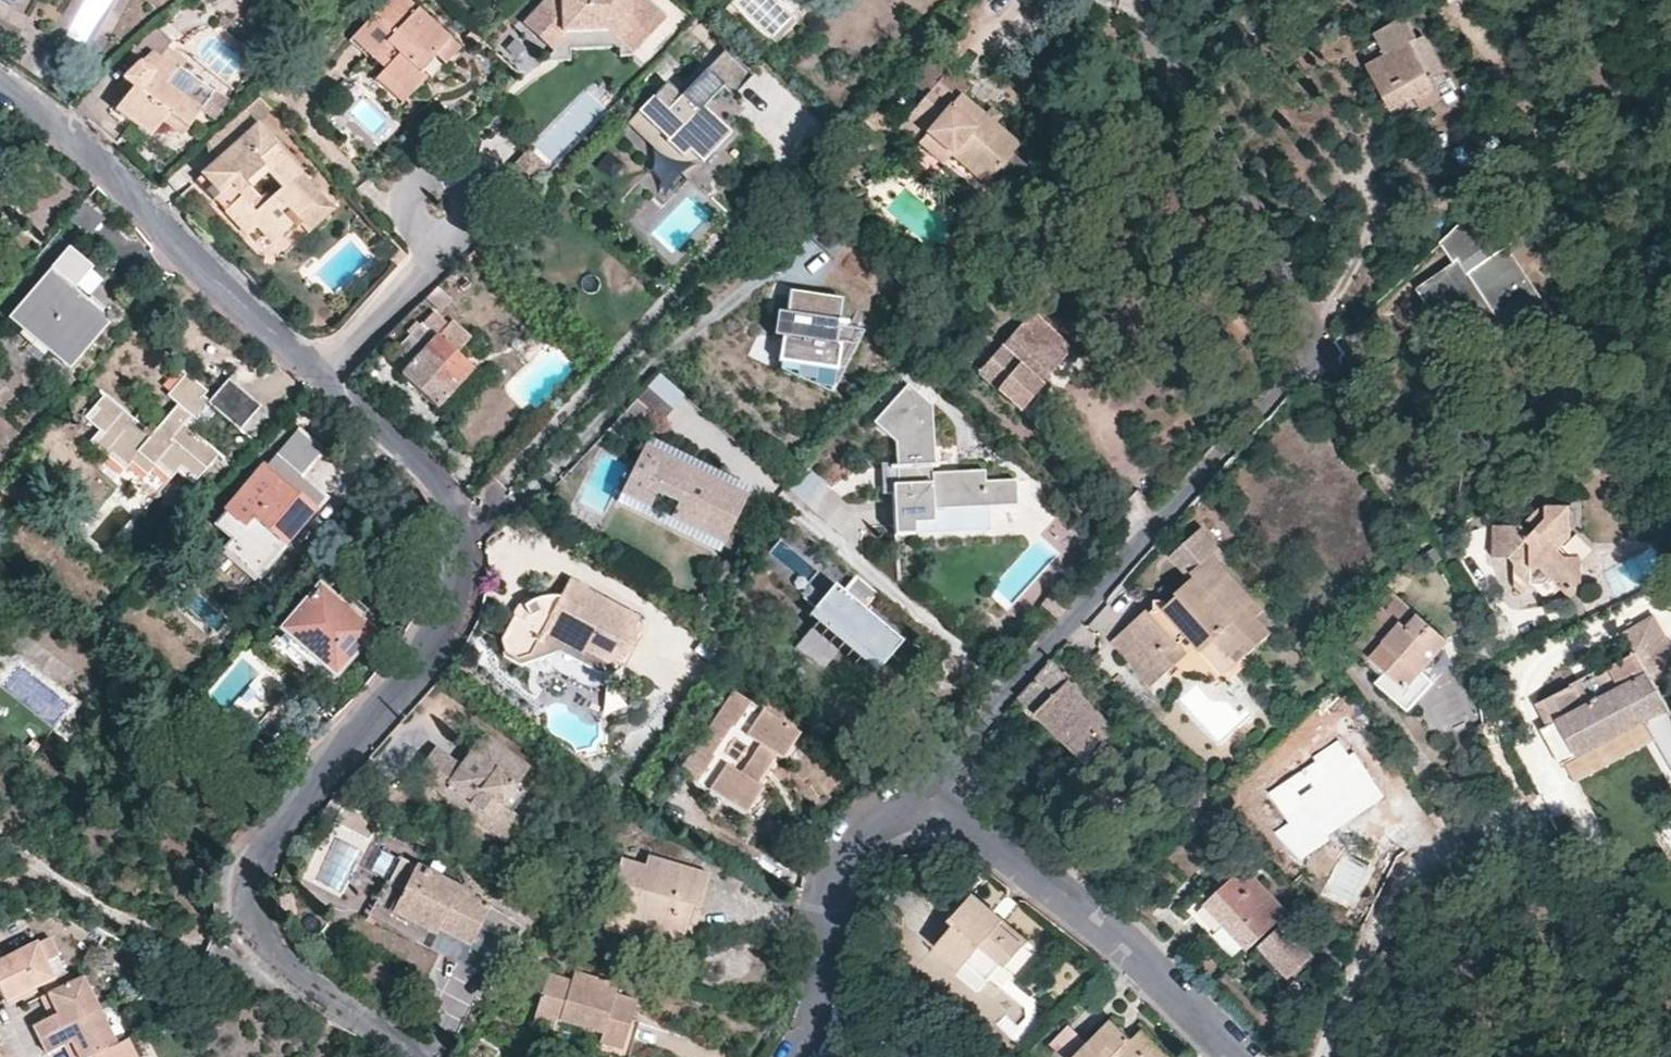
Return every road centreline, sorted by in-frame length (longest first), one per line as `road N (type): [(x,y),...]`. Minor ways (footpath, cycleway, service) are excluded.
road 1 (residential): [(955,769),(1001,702),(1326,356),(1187,98),(1163,0)]
road 2 (residential): [(321,385),(469,513),(480,560),(474,607),(280,829),(255,899),(264,941),(309,995),(417,1056)]
road 3 (residential): [(0,78),(138,198),(321,385)]
road 4 (residential): [(1241,1056),(955,769)]
road 5 (residential): [(799,1056),(816,1017),(826,899),(850,843),(955,769)]
road 6 (residential): [(437,247),(321,385)]
road 7 (residential): [(437,247),(424,237),(417,203),(433,178),(448,177),(460,184),(469,215),(453,245)]

